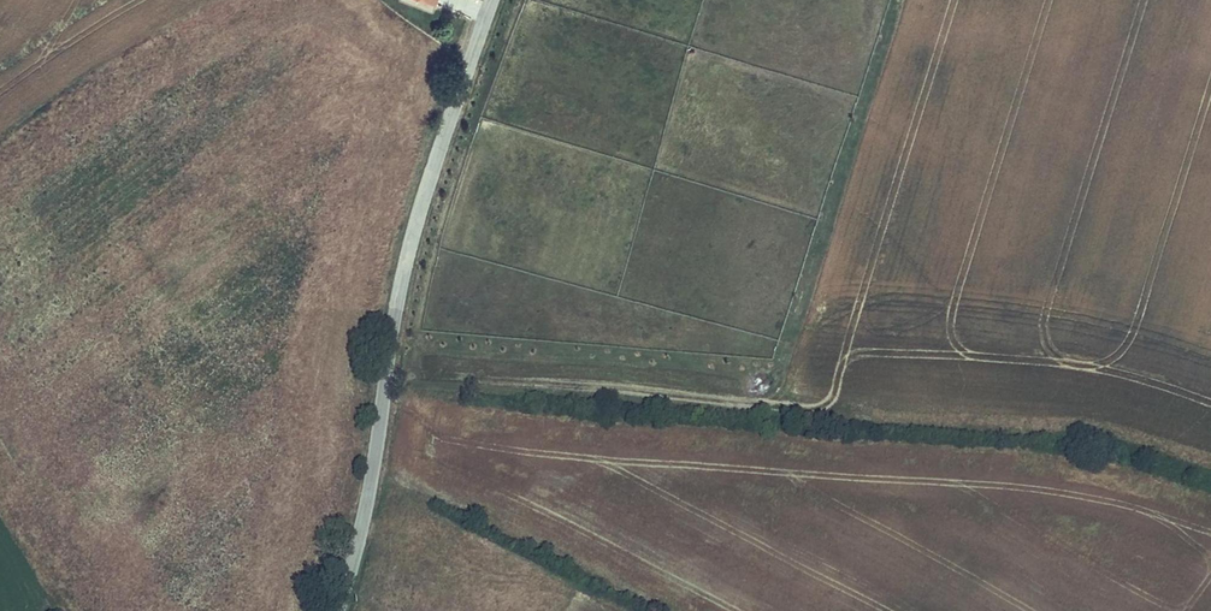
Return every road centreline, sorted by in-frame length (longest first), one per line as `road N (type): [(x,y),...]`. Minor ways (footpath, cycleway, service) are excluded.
road 1 (tertiary): [(337,610),(355,561),(401,281),(491,0)]

